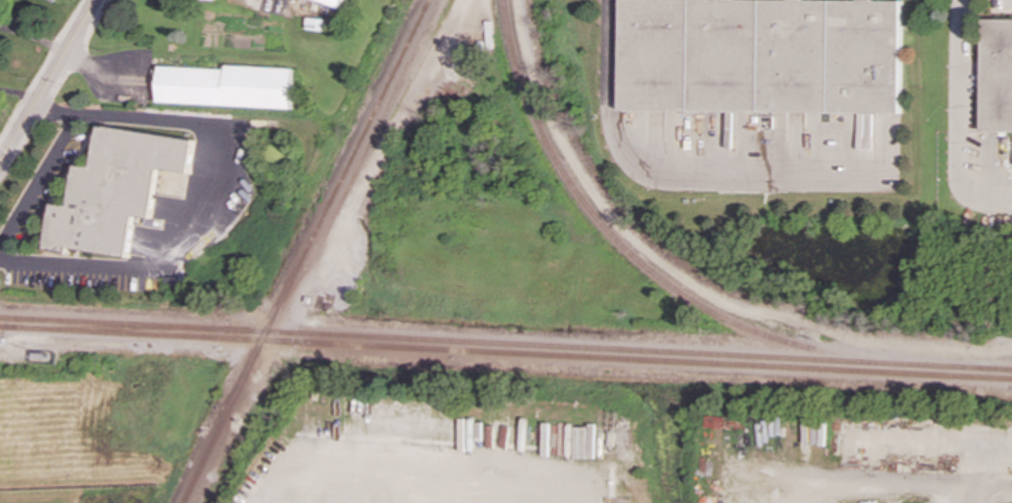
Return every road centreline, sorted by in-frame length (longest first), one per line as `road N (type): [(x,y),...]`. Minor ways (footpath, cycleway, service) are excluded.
road 1 (tertiary): [(0,161),(95,0)]

